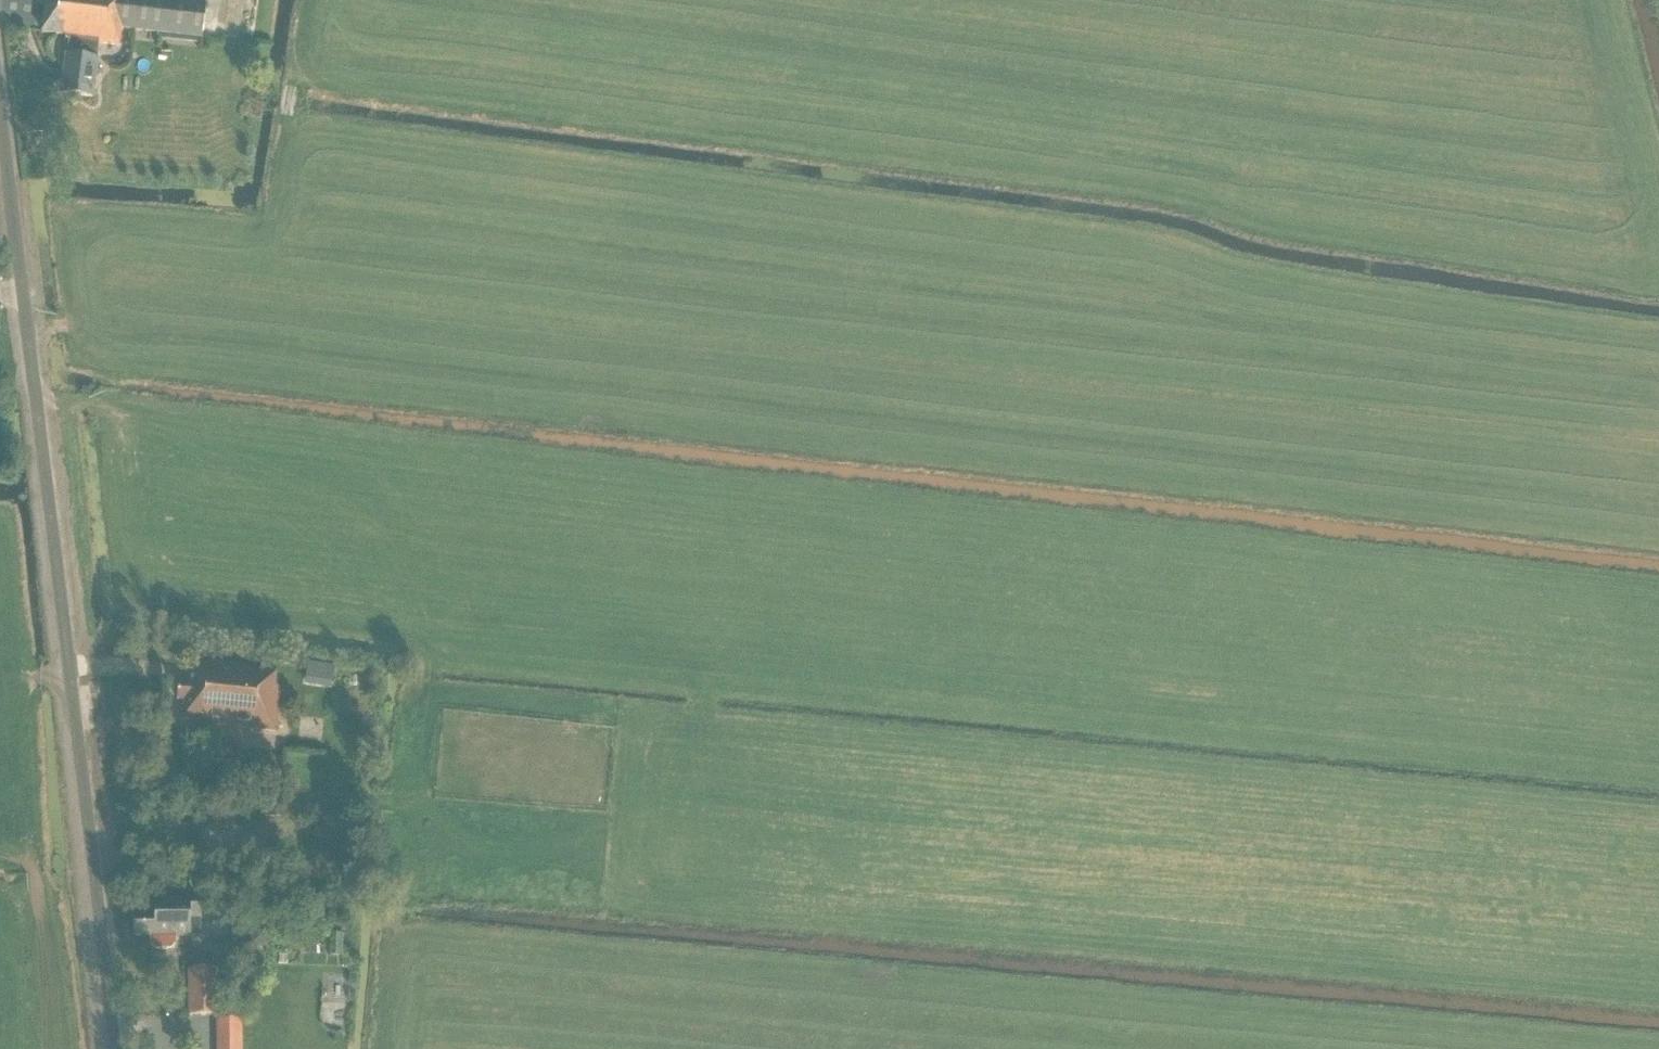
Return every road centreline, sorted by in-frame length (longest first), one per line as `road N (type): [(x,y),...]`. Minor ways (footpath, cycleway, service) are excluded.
road 1 (unclassified): [(113,1048),(0,140)]

